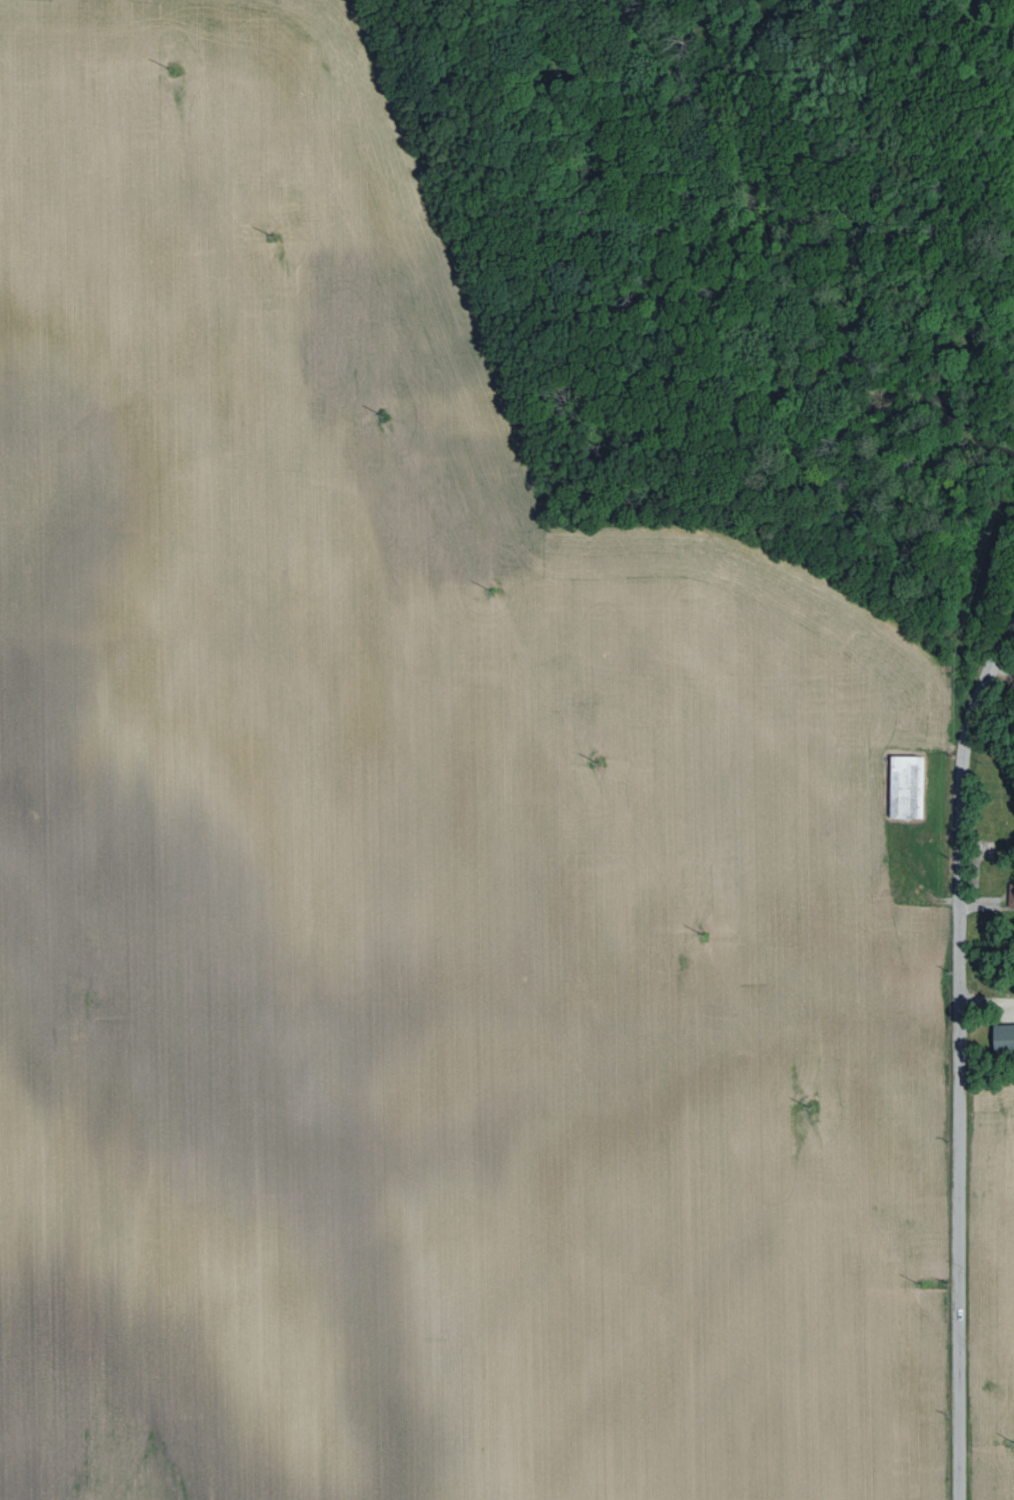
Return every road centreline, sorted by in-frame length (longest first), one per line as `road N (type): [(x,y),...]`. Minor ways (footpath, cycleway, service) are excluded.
road 1 (residential): [(960,1499),(965,698),(1013,607)]

